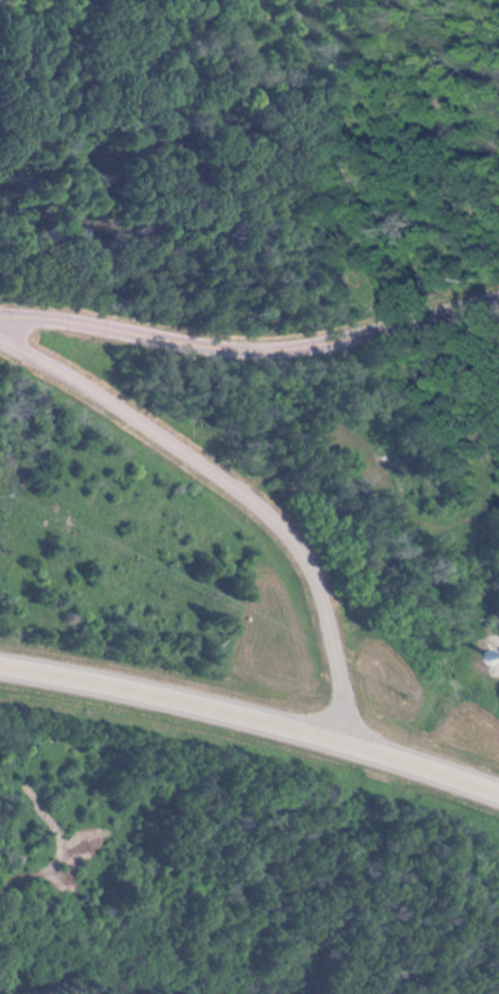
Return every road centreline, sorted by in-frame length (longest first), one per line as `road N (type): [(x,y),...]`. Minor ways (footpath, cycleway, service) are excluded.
road 1 (secondary): [(0,335),(240,485),(297,542),(324,615),(345,737)]
road 2 (primary): [(0,656),(188,694),(498,787)]
road 3 (secondary): [(0,316),(256,349),(316,346),(498,296)]

